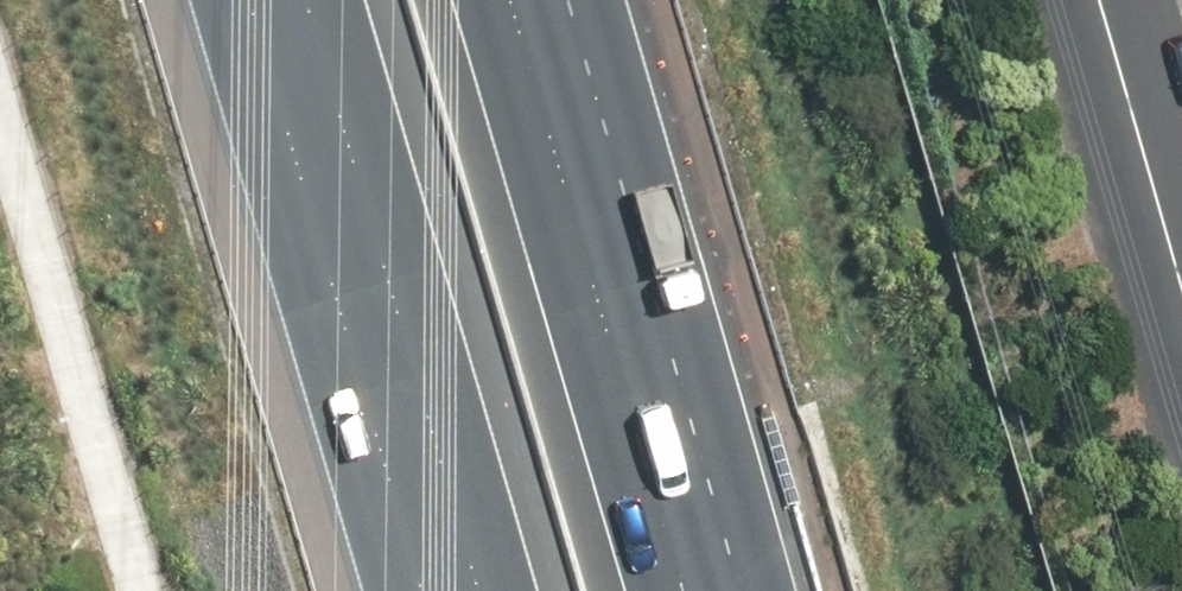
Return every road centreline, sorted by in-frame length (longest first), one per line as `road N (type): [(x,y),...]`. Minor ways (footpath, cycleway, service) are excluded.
road 1 (motorway): [(516,0),(694,590)]
road 2 (motorway): [(481,590),(303,0)]
road 3 (residential): [(1181,302),(1091,0)]

